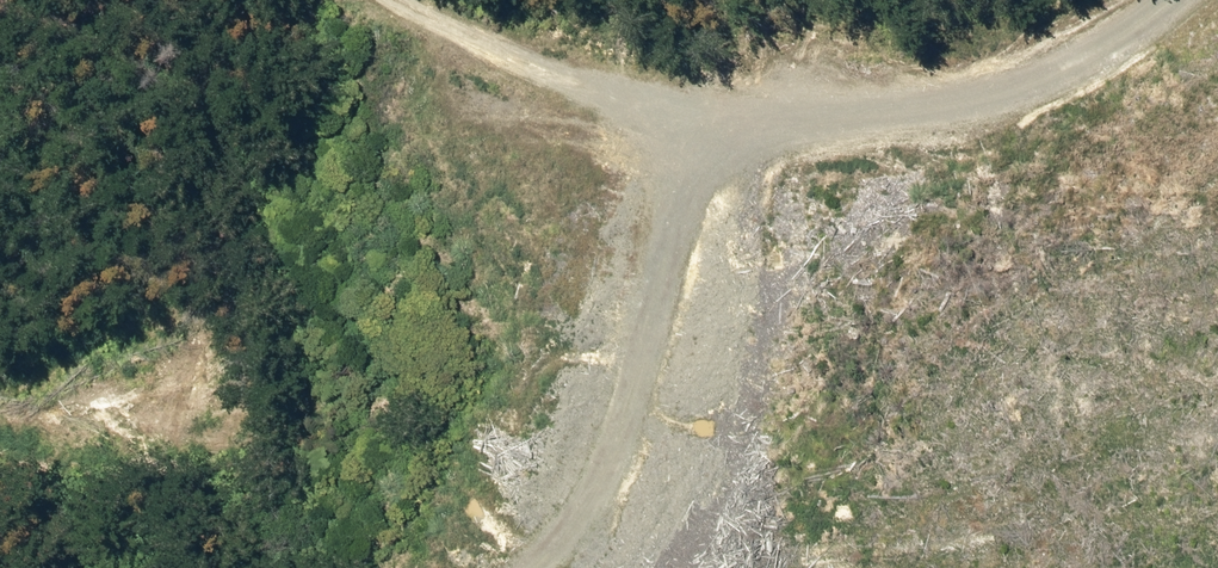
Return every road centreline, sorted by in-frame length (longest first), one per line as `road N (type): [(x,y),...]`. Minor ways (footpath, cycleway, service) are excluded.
road 1 (track): [(1182,0),(1020,94),(793,139),(684,132)]
road 2 (track): [(684,132),(651,345),(526,540),(476,567)]
road 3 (track): [(684,132),(433,28),(391,0)]

